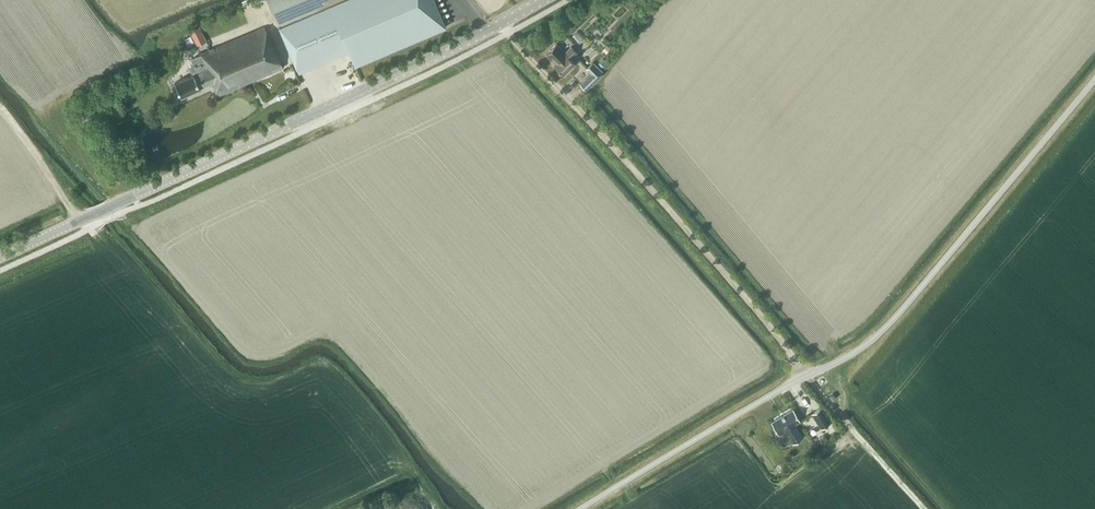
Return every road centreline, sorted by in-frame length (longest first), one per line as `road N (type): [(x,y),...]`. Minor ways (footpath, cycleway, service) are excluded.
road 1 (unclassified): [(589,508),(877,341),(1094,83)]
road 2 (track): [(499,24),(924,508)]
road 3 (tertiary): [(0,257),(544,0)]
road 4 (track): [(441,508),(332,367),(260,384),(238,380),(119,250),(88,229)]

